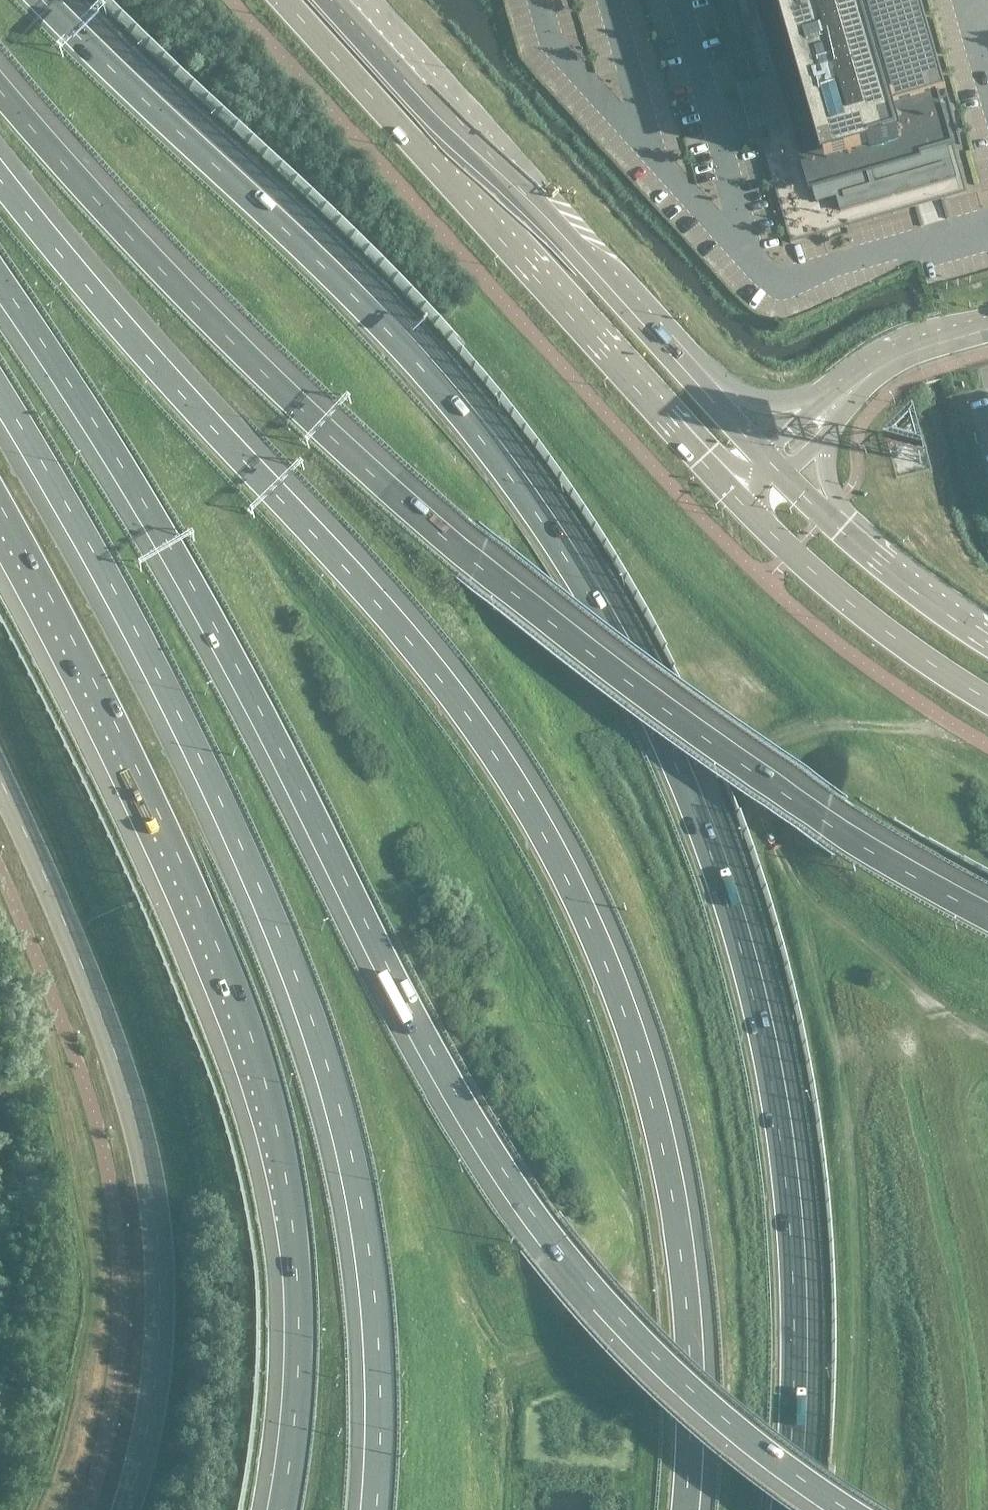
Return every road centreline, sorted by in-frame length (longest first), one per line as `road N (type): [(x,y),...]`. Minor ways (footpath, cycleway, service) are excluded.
road 1 (motorway): [(785,1509),(798,1367),(796,1232),(781,1076),(714,837),(661,713),(588,578),(482,436),(370,309),(45,0)]
road 2 (motorway): [(686,1509),(692,1392),(674,1202),(624,1011),(570,885),(523,801),(416,647),(151,360),(0,176)]
road 3 (motorway): [(0,286),(252,693),(458,1102),(512,1185),(660,1368),(739,1441),(834,1509)]
road 4 (motorway): [(987,917),(743,770),(477,566),(298,406),(0,91)]
road 5 (motorway): [(0,391),(133,622),(235,830),(314,1021),(362,1206),(377,1326),(376,1509)]
road 6 (motorway): [(0,506),(102,692),(232,984),(273,1106),(298,1295),(283,1509)]
road 7 (secondary): [(283,0),(739,501)]
road 8 (secondary): [(770,467),(346,0)]
road 9 (secondary): [(739,501),(848,600),(987,699)]
road 10 (secondary): [(987,636),(843,531),(770,467)]
road 11 (residential): [(770,467),(835,392),(901,347),(987,324)]

